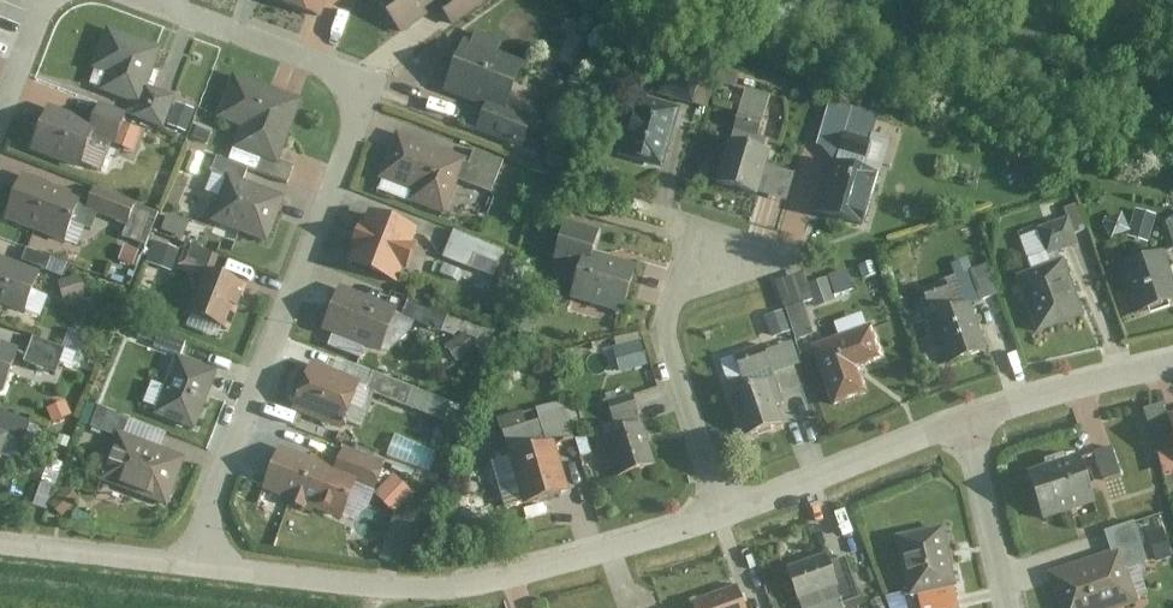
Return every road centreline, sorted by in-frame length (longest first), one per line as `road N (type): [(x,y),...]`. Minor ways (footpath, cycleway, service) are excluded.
road 1 (residential): [(187,566),(371,84),(135,0)]
road 2 (residential): [(723,514),(551,568),(408,591),(187,566)]
road 3 (residential): [(723,514),(668,326),(674,303),(731,254)]
road 4 (residential): [(966,422),(723,514)]
road 5 (residential): [(1172,362),(966,422)]
road 6 (residential): [(966,422),(1006,607)]
road 7 (residential): [(187,566),(0,545)]
road 8 (residential): [(48,0),(0,126)]

